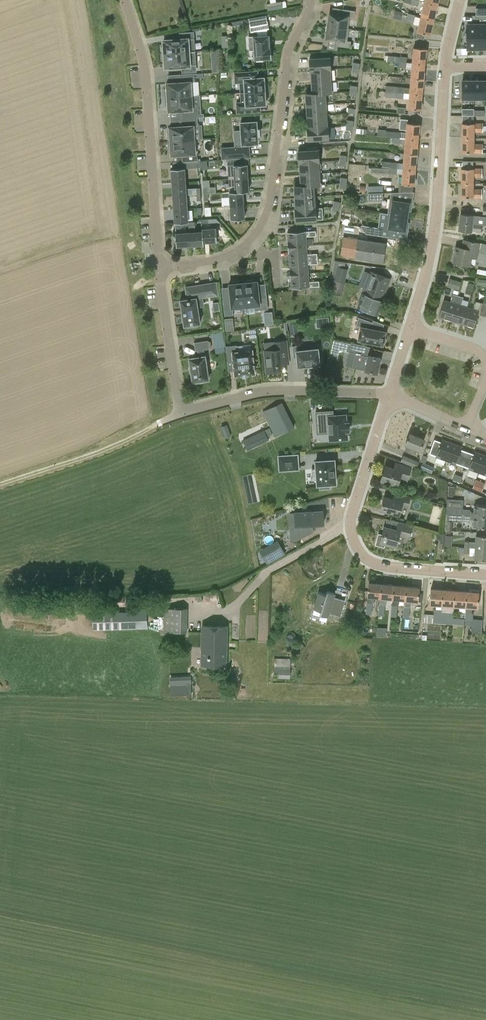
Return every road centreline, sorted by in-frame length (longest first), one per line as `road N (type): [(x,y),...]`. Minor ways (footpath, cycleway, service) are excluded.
road 1 (residential): [(485,574),(389,567),(356,547),(353,509),(390,396)]
road 2 (residential): [(158,269),(144,64),(124,0)]
road 3 (residential): [(410,328),(435,221),(446,68)]
road 4 (residential): [(310,0),(287,56),(271,199),(251,239)]
road 5 (residential): [(390,396),(271,391),(183,413)]
road 6 (track): [(0,484),(161,422)]
road 7 (residential): [(183,413),(158,269)]

